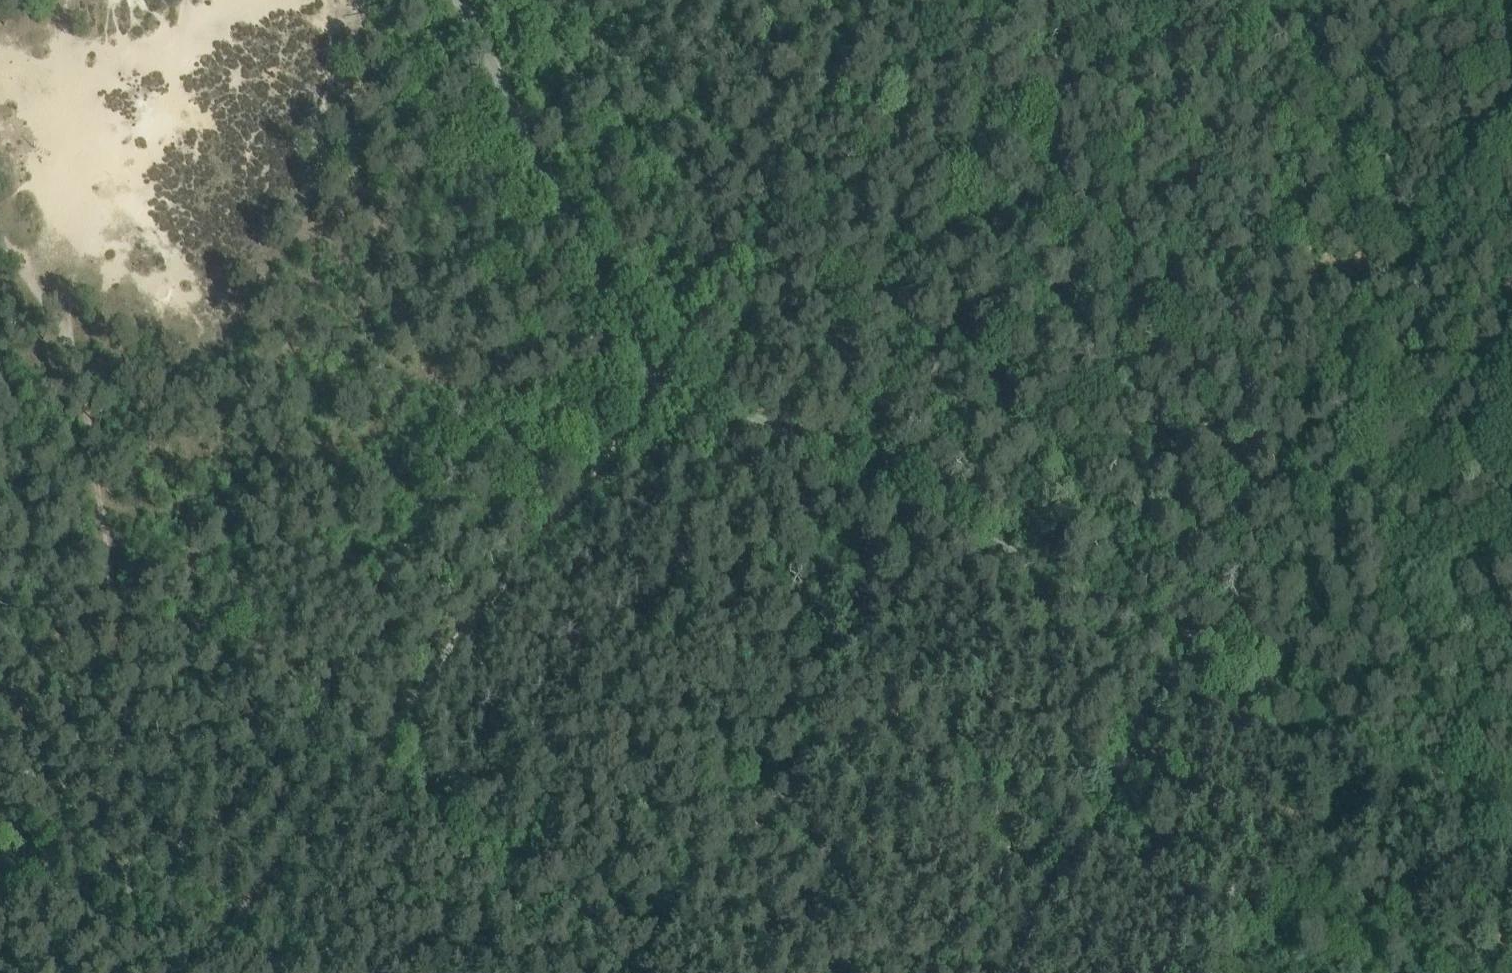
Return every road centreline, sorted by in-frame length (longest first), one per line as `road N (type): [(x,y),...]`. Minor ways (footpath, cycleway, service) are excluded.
road 1 (track): [(693,403),(1511,820)]
road 2 (track): [(473,0),(645,380)]
road 3 (track): [(943,0),(784,200)]
road 4 (track): [(784,200),(645,380)]

